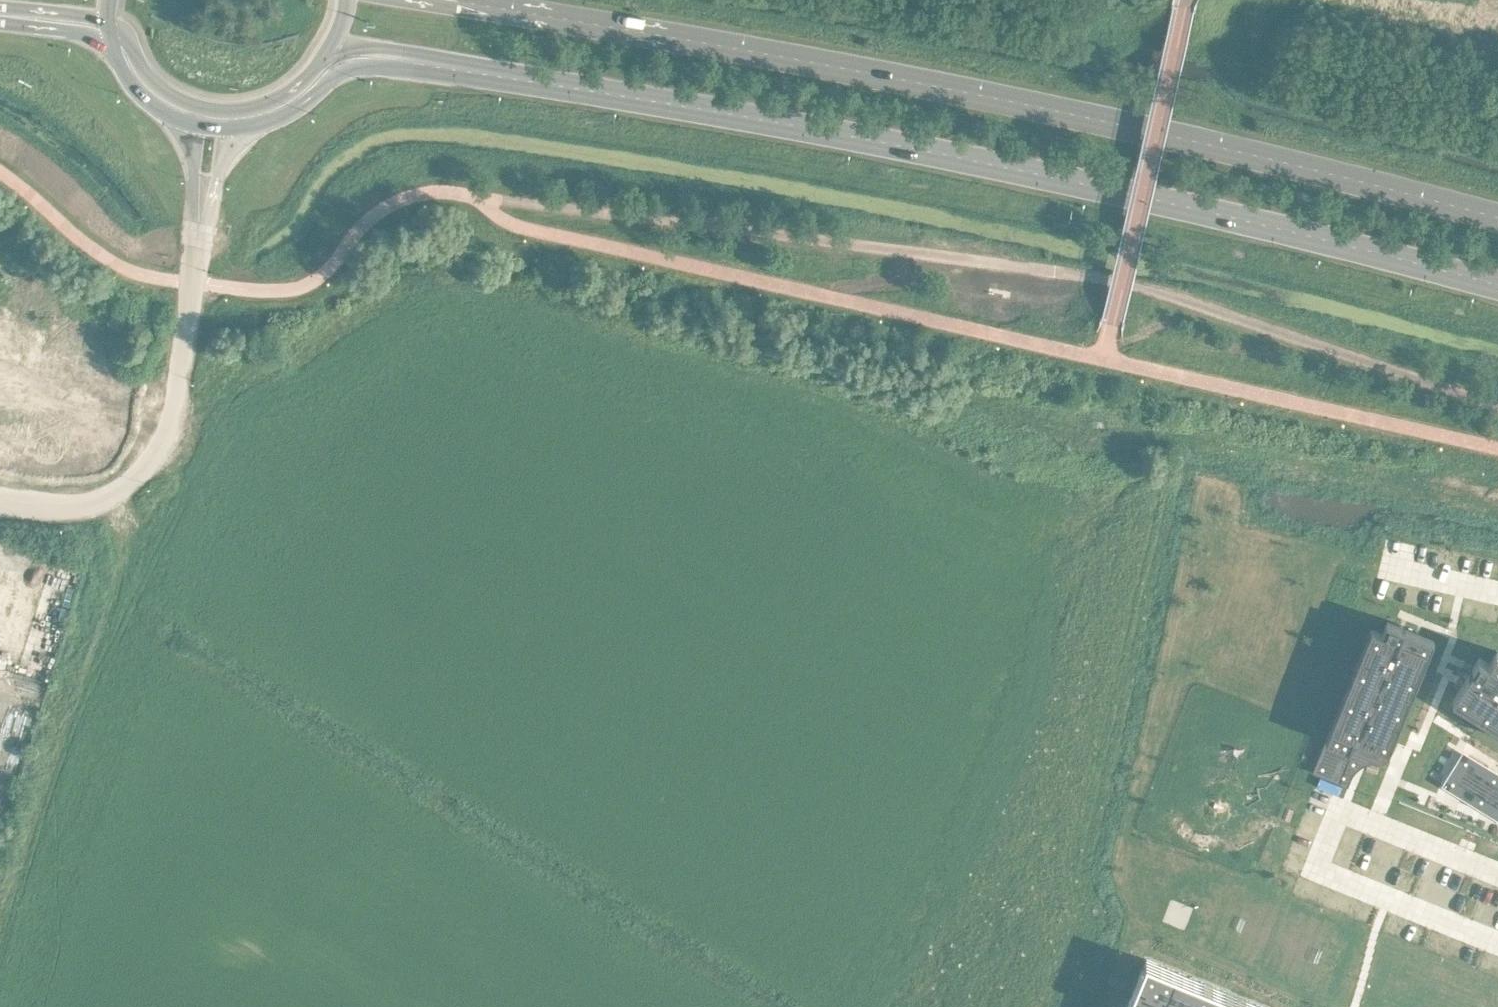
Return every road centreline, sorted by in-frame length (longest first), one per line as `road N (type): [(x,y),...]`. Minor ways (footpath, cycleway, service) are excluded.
road 1 (secondary): [(416,61),(1029,172),(1497,284)]
road 2 (secondary): [(1497,210),(764,47),(461,0)]
road 3 (residential): [(199,210),(183,354),(166,434),(145,469),(118,495),(74,511),(0,503)]
road 4 (secondary): [(233,127),(287,114),(355,65),(416,61)]
road 5 (secondary): [(109,17),(167,90),(238,109)]

